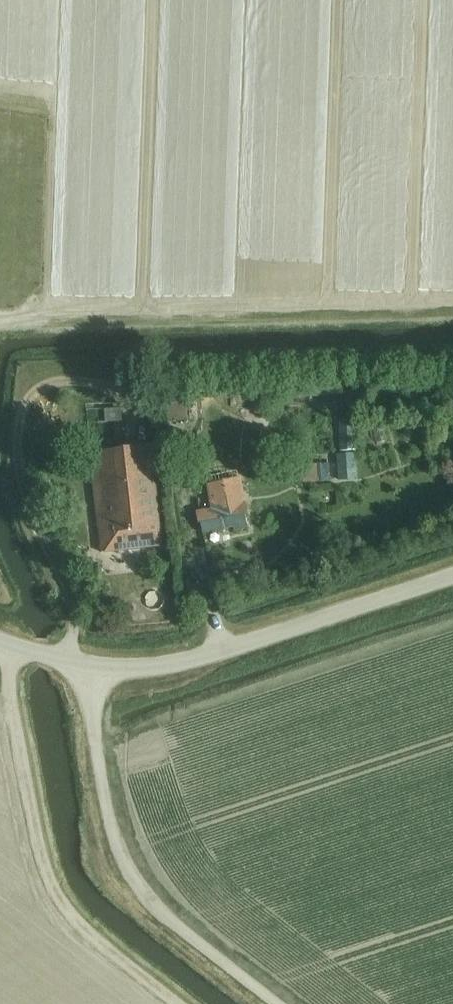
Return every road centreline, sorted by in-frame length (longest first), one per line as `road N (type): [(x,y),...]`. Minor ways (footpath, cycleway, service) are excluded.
road 1 (track): [(178,1003),(74,911),(52,879),(5,643)]
road 2 (unclassified): [(276,1003),(154,908),(114,849),(88,664)]
road 3 (unclassified): [(88,664),(164,668),(452,577)]

